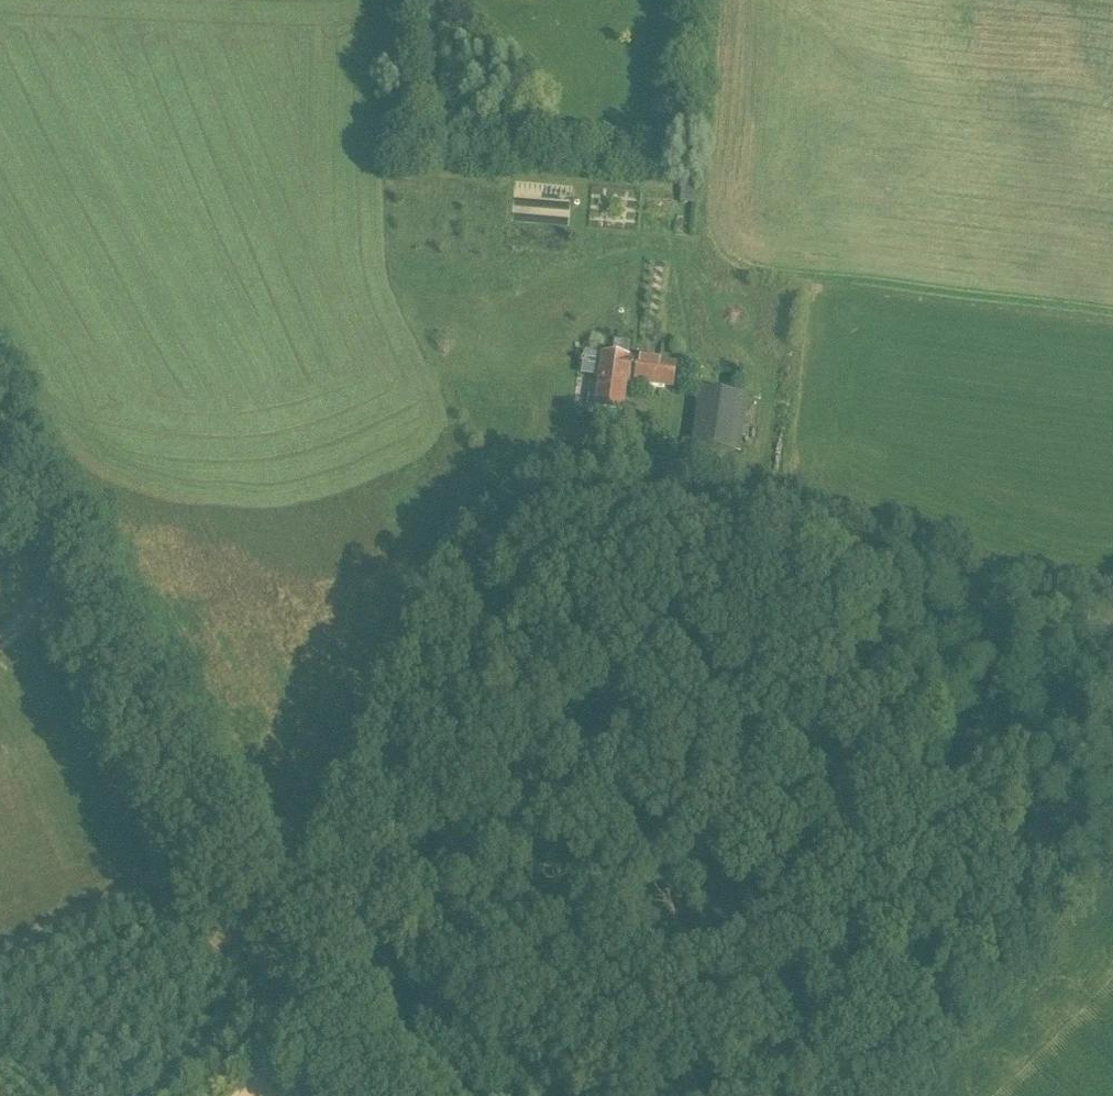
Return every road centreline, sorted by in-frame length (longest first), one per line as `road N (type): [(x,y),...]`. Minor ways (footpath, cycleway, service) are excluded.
road 1 (unclassified): [(292,1005),(325,950),(487,588),(507,556),(564,516),(631,506),(710,510),(983,613),(1112,626)]
road 2 (unclassified): [(292,1005),(0,465)]

